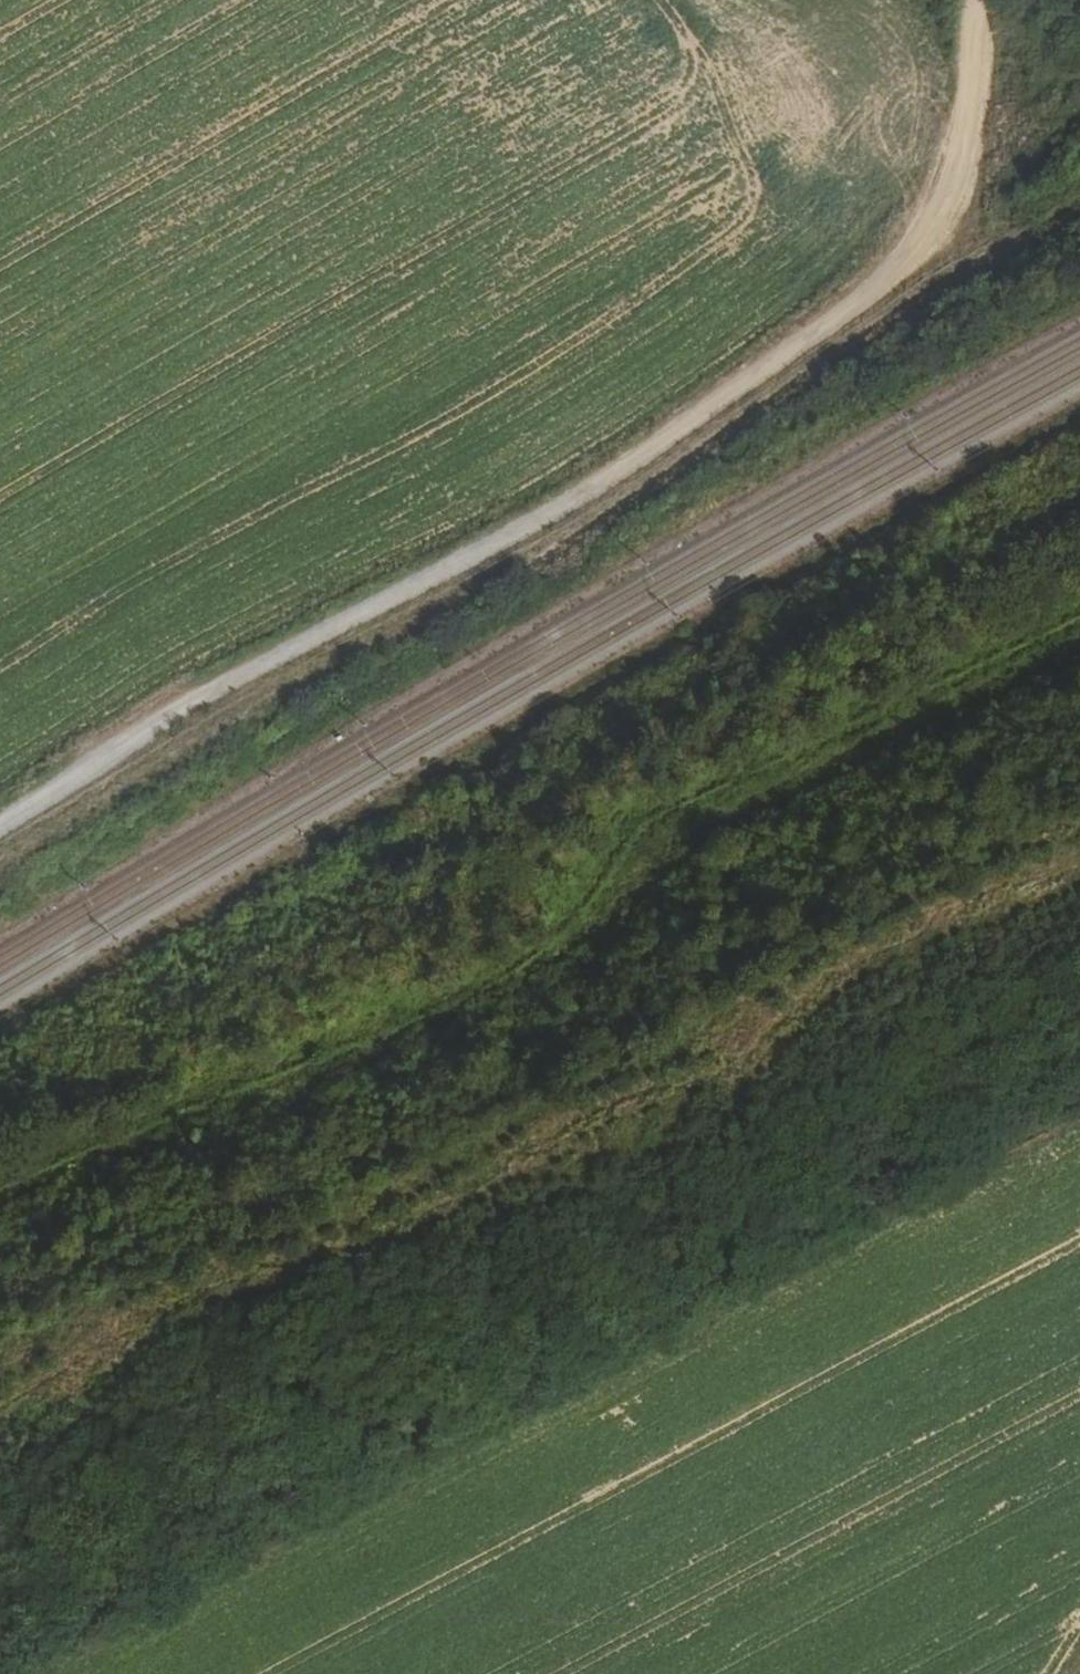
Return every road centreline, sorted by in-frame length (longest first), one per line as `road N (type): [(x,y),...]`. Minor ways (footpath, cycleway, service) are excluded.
road 1 (unclassified): [(983,0),(981,93),(951,211),(886,285),(675,434),(263,659),(0,817)]

